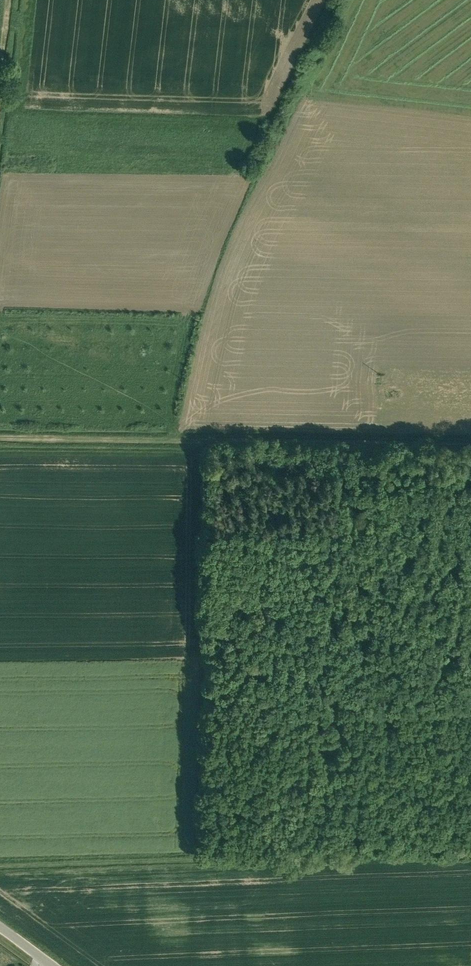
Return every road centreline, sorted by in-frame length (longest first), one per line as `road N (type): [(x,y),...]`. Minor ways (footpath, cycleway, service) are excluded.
road 1 (track): [(470,851),(0,869)]
road 2 (track): [(0,441),(470,442)]

